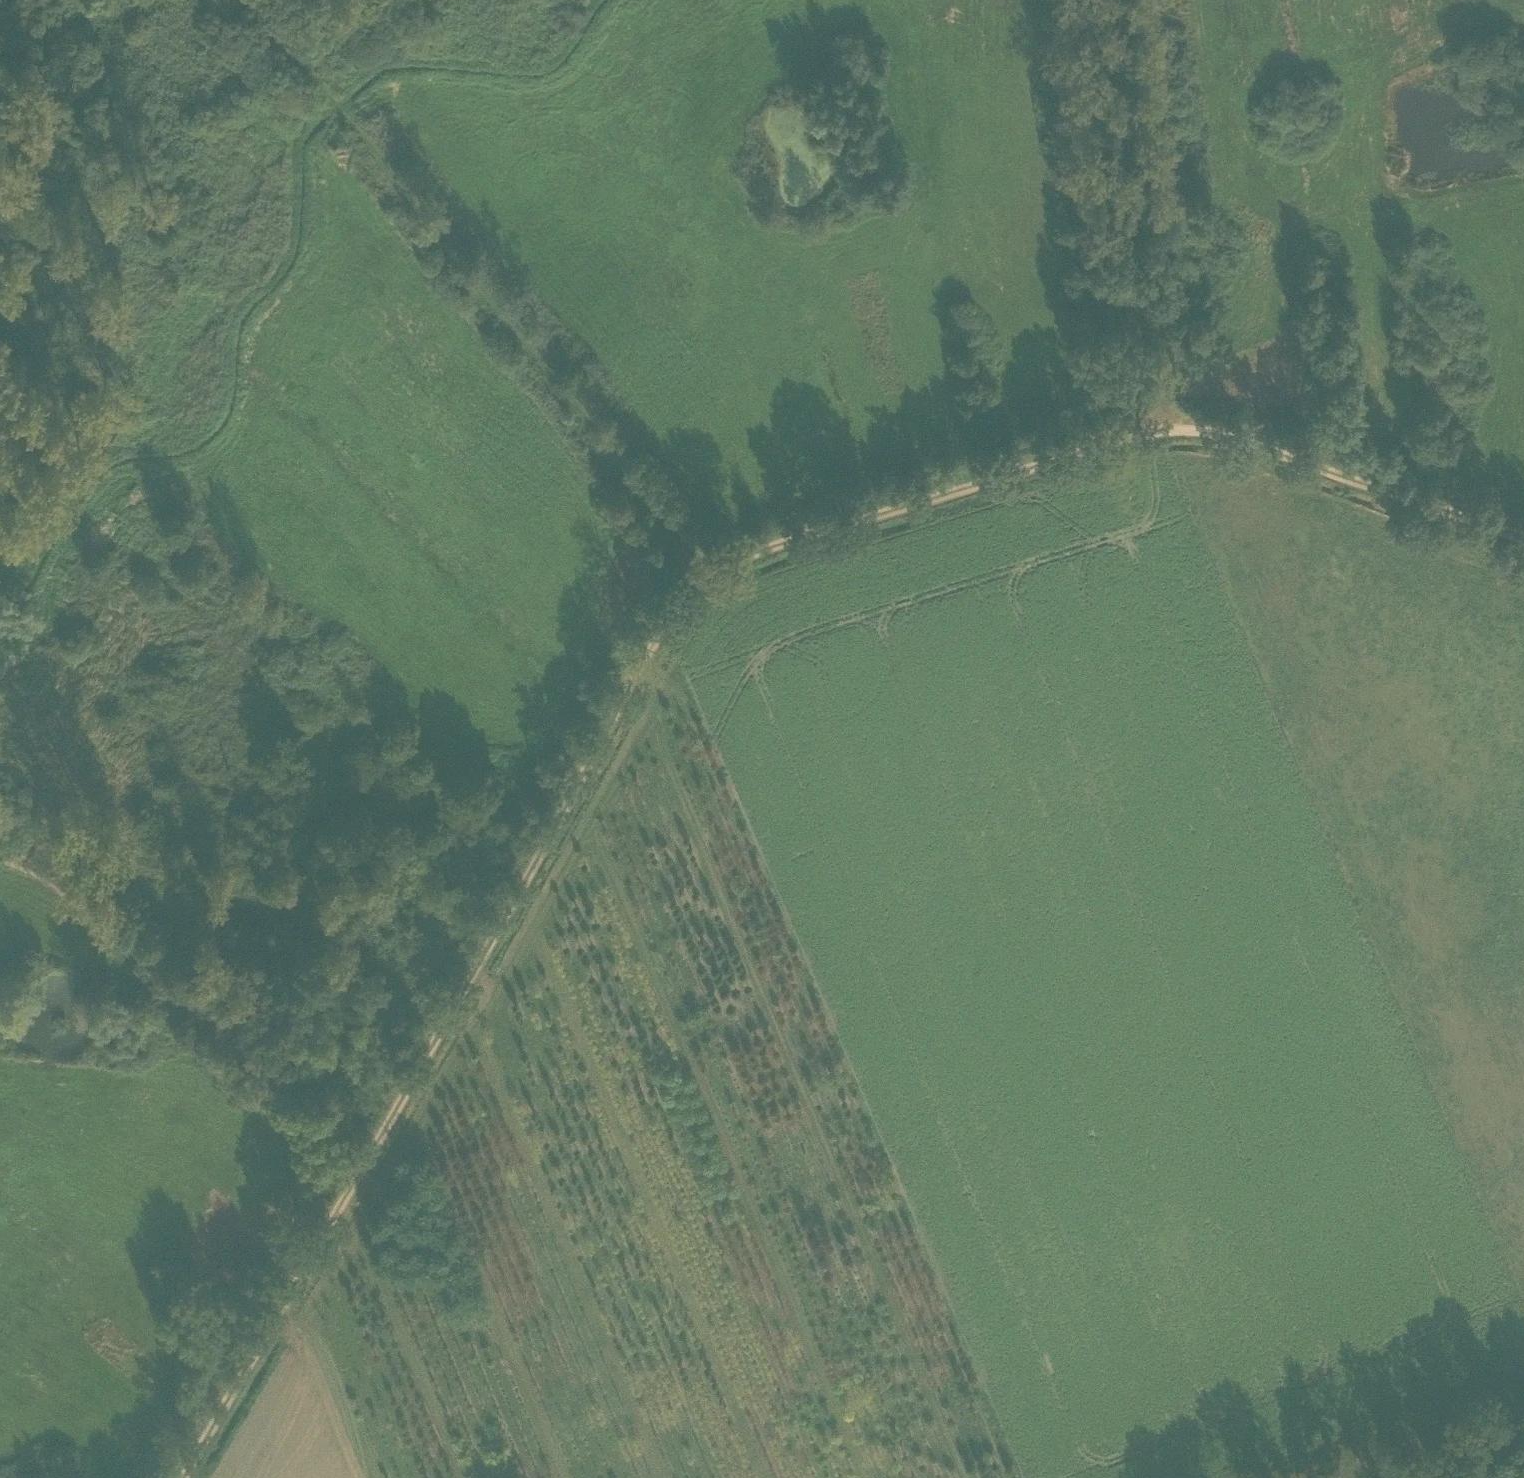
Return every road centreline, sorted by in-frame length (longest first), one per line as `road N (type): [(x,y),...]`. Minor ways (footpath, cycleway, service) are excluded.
road 1 (track): [(716,573),(186,1477)]
road 2 (track): [(1523,541),(1203,435),(1158,436),(883,512),(716,573)]
road 3 (track): [(716,573),(254,0)]

